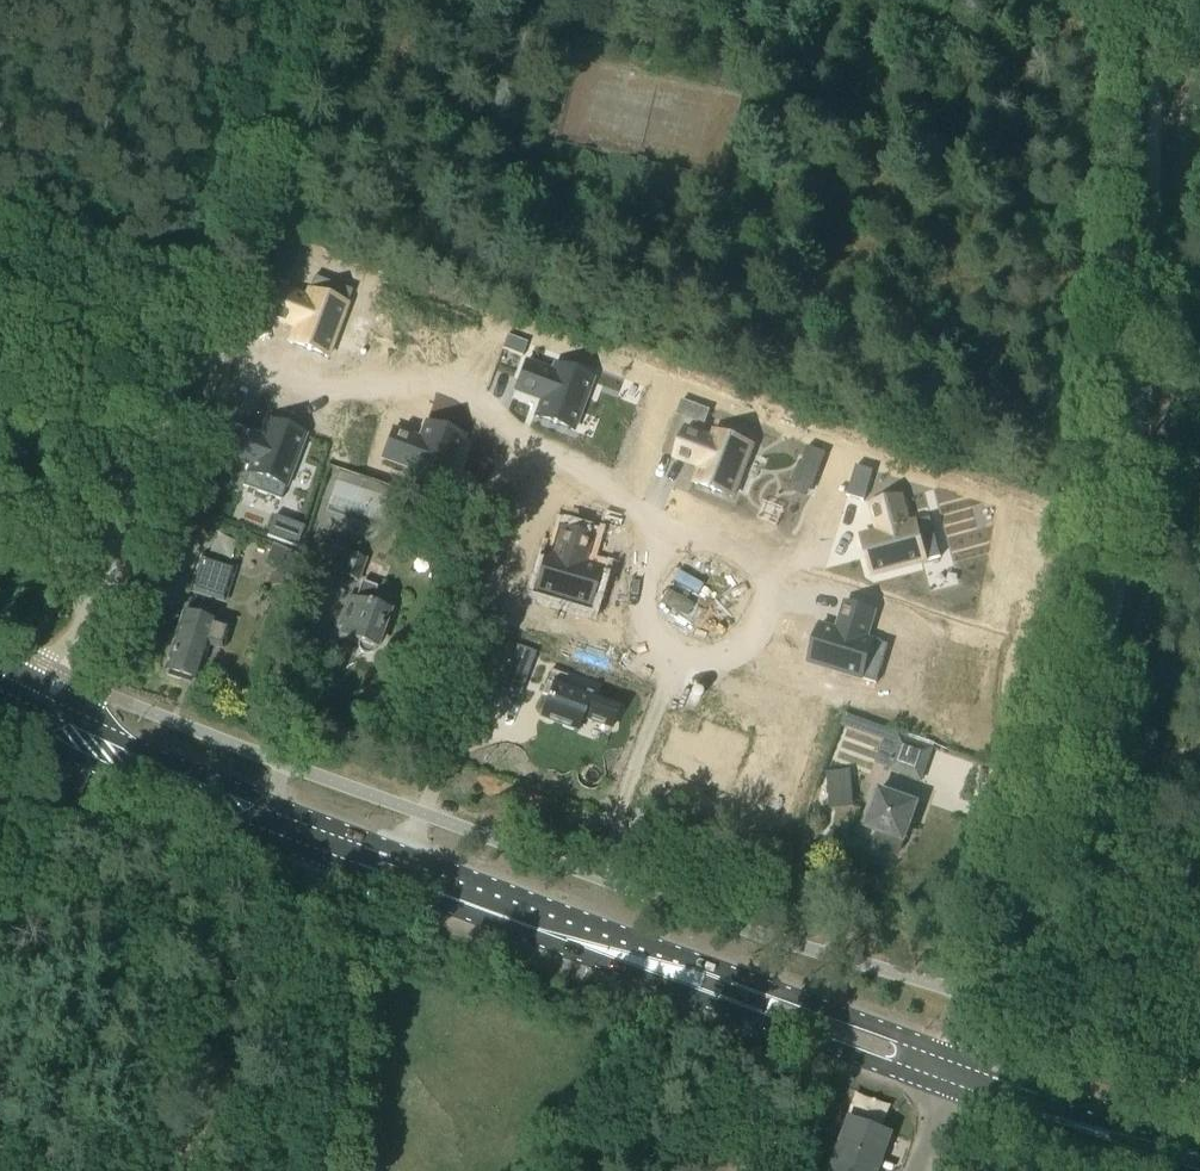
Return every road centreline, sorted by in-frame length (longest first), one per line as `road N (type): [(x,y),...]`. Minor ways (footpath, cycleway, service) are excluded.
road 1 (track): [(977,997),(1093,702),(1130,542),(1153,309),(1160,0)]
road 2 (primary): [(955,1073),(273,822),(43,711)]
road 3 (residential): [(184,337),(350,399),(425,372),(452,375),(497,423),(636,511),(675,546)]
road 4 (unclassified): [(43,711),(97,600),(184,337)]
road 5 (track): [(26,307),(72,214),(139,140),(239,0)]
road 6 (unclassified): [(184,337),(298,0)]
road 7 (residential): [(675,546),(716,543),(746,563),(759,596),(745,637),(704,656),(659,644),(646,612),(650,574)]
road 8 (primary): [(1199,1163),(955,1073)]
road 9 (track): [(671,651),(594,877)]
road 10 (track): [(1199,744),(1124,763),(1055,799)]

